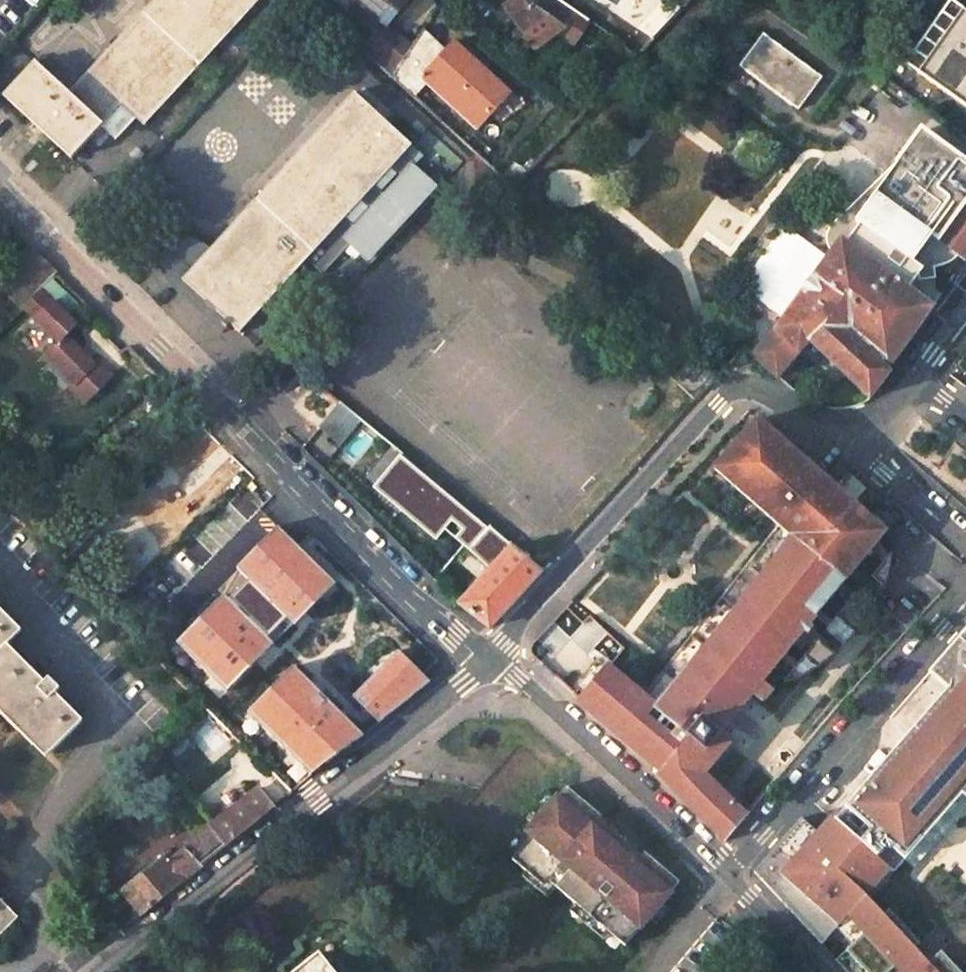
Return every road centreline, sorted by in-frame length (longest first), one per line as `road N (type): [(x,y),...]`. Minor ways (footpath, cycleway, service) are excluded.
road 1 (residential): [(486,656),(420,612),(0,192)]
road 2 (residential): [(486,656),(721,399),(754,394),(806,436),(831,441),(876,426),(915,377)]
road 3 (residential): [(93,971),(463,684),(486,656)]
road 4 (residential): [(965,598),(733,876)]
road 5 (residential): [(733,876),(521,677),(486,656)]
road 6 (residential): [(823,971),(733,876)]

